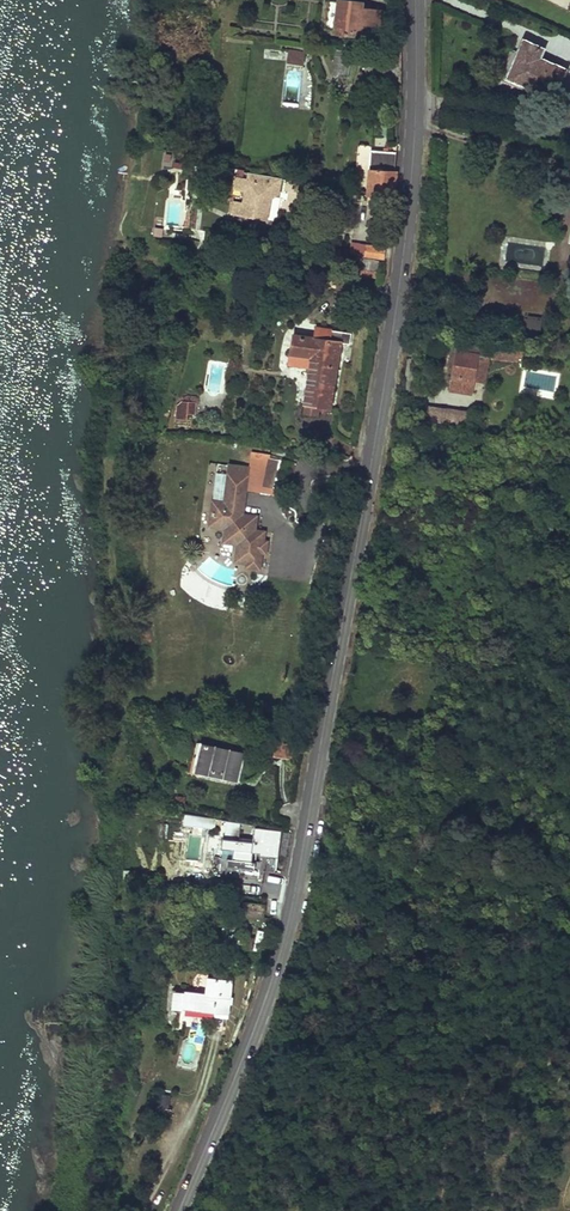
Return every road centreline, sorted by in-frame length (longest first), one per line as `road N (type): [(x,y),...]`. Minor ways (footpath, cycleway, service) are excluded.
road 1 (secondary): [(183,1210),(289,928),(403,273),(414,172),(416,0)]

